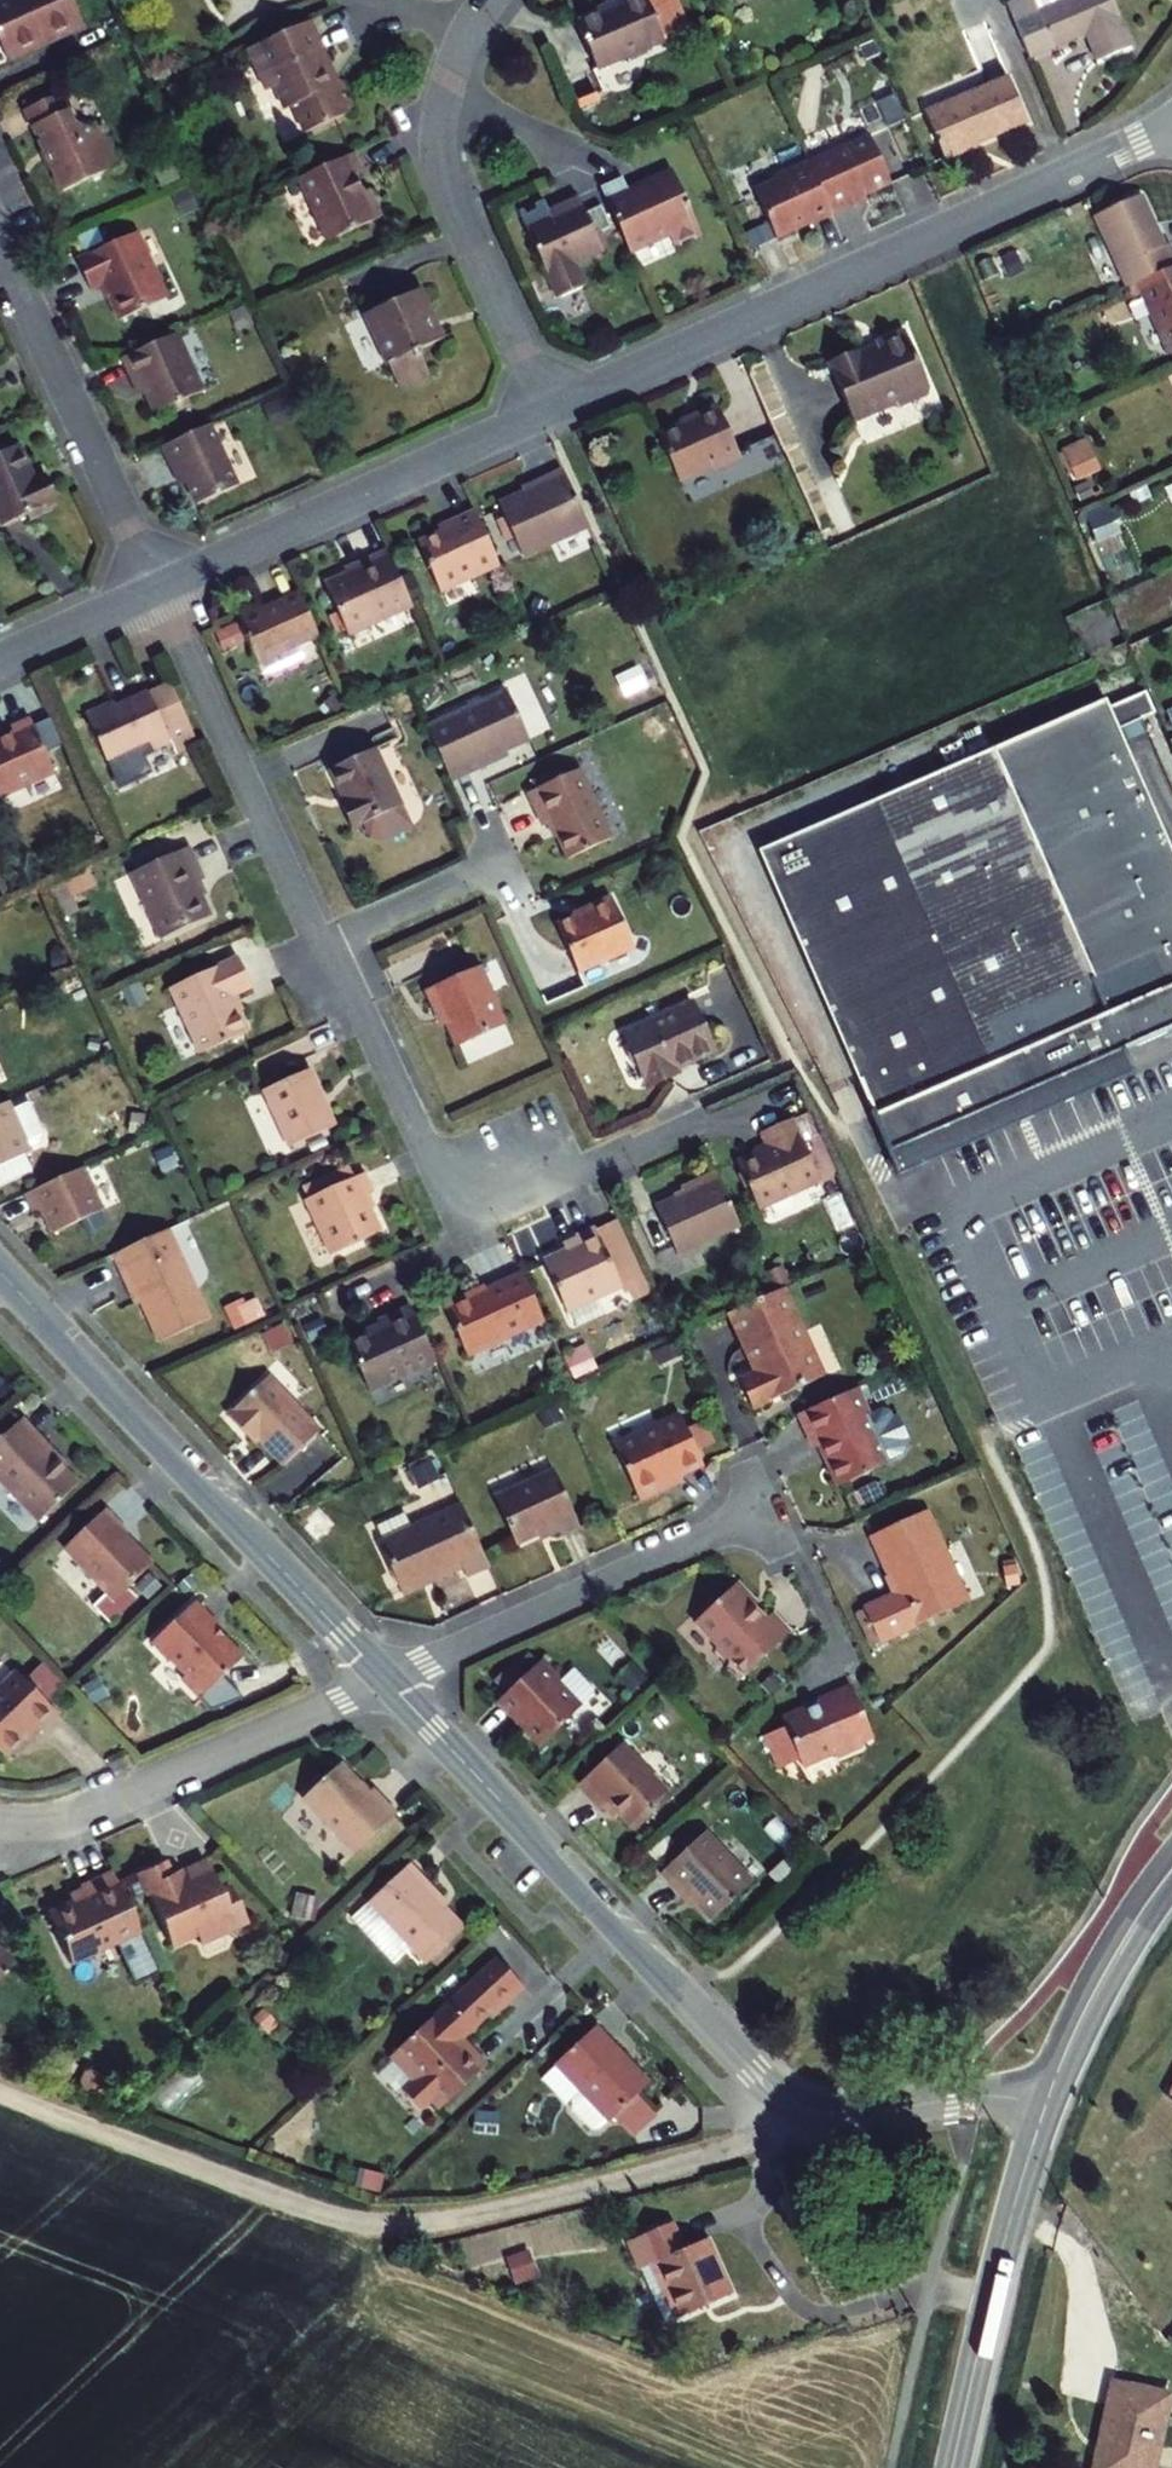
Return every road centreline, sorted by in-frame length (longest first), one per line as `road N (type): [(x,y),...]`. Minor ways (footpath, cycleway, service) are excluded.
road 1 (residential): [(158,588),(442,1183),(585,1167),(685,1122)]
road 2 (track): [(809,2112),(640,2179),(409,2235),(0,2091)]
road 3 (tertiary): [(386,1680),(781,2097),(827,2115),(974,2095),(1049,2108)]
road 4 (residential): [(550,412),(1171,129)]
road 5 (tertiary): [(0,1272),(386,1680)]
road 6 (residential): [(488,0),(444,91),(439,159),(550,412)]
road 7 (residential): [(158,588),(550,412)]
road 8 (residential): [(386,1680),(92,1813),(44,1825),(0,1823)]
road 9 (residential): [(760,1517),(386,1680)]
road 10 (residential): [(158,588),(0,248)]
road 11 (secondary): [(952,2467),(1001,2254),(1049,2108)]
road 12 (secondary): [(1049,2108),(1127,1945)]
road 13 (residential): [(0,661),(158,588)]

